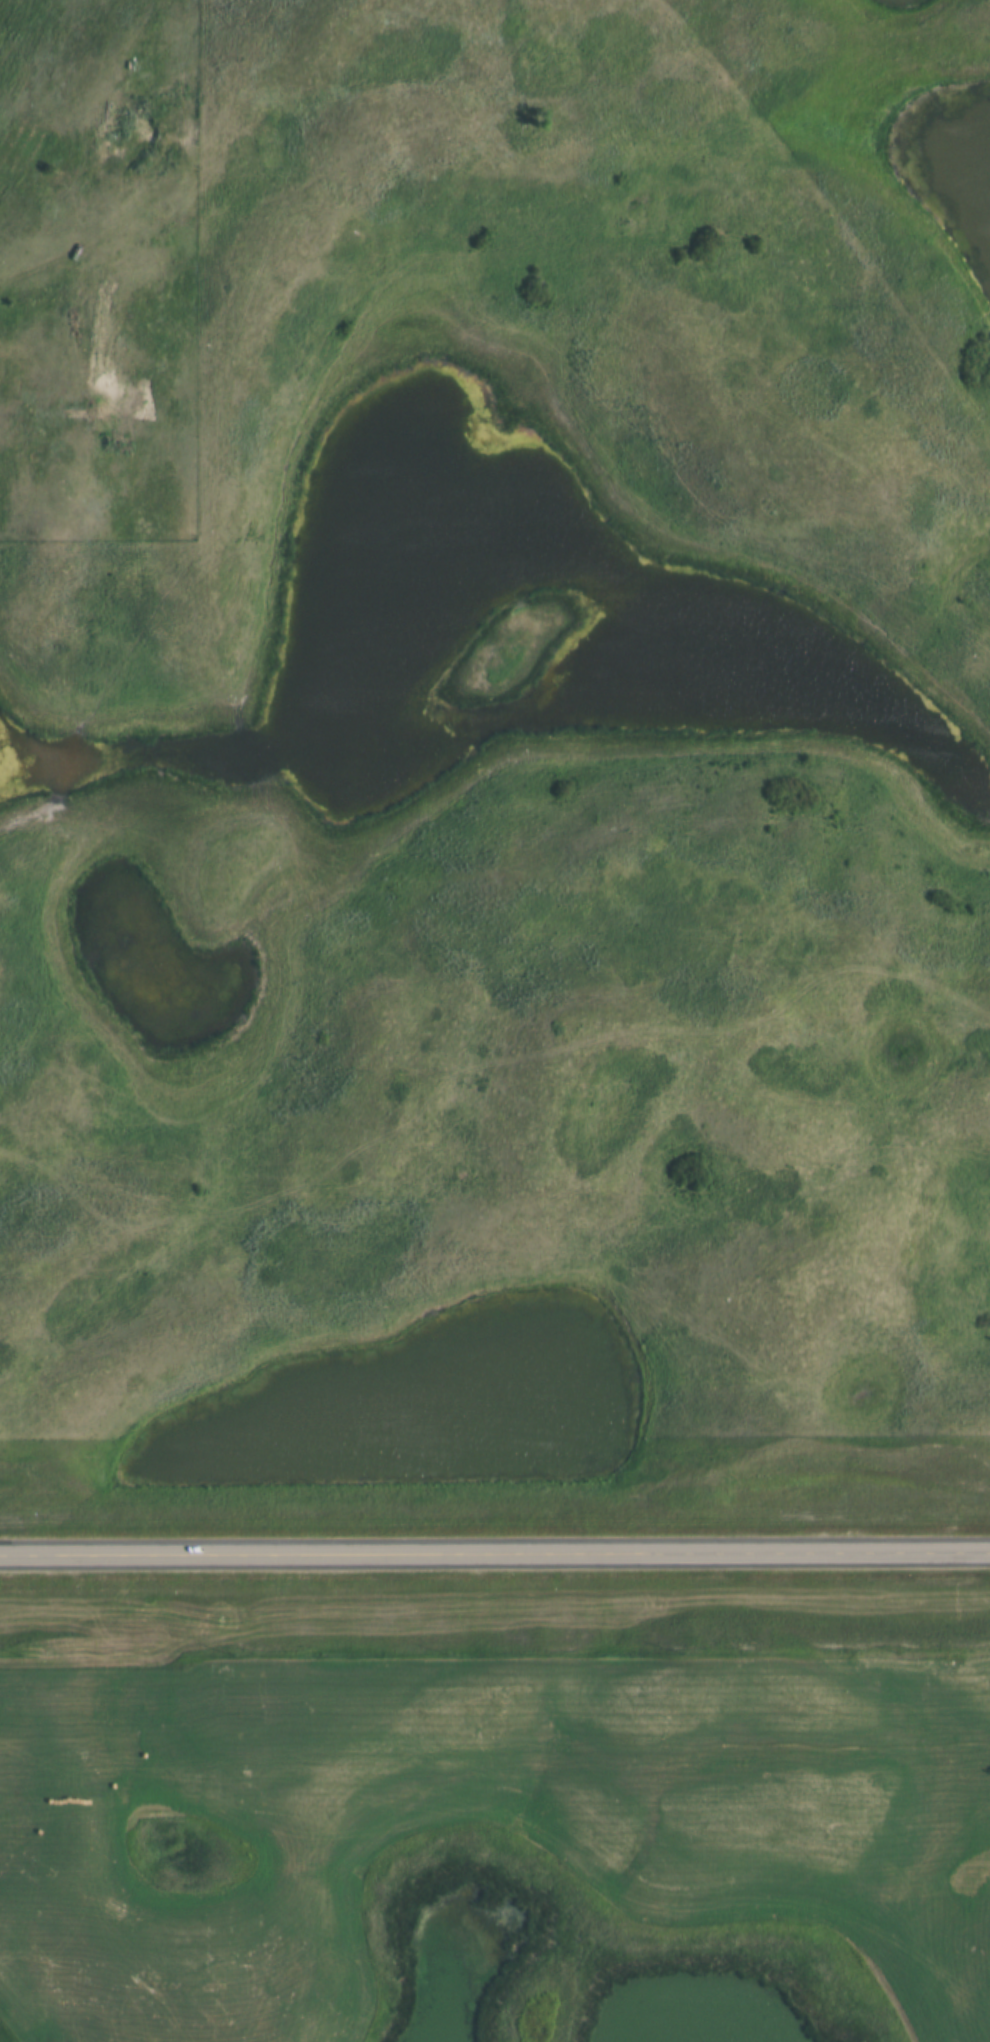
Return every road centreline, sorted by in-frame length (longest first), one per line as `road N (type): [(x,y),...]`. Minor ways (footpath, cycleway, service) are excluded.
road 1 (primary): [(0,1552),(989,1549)]

